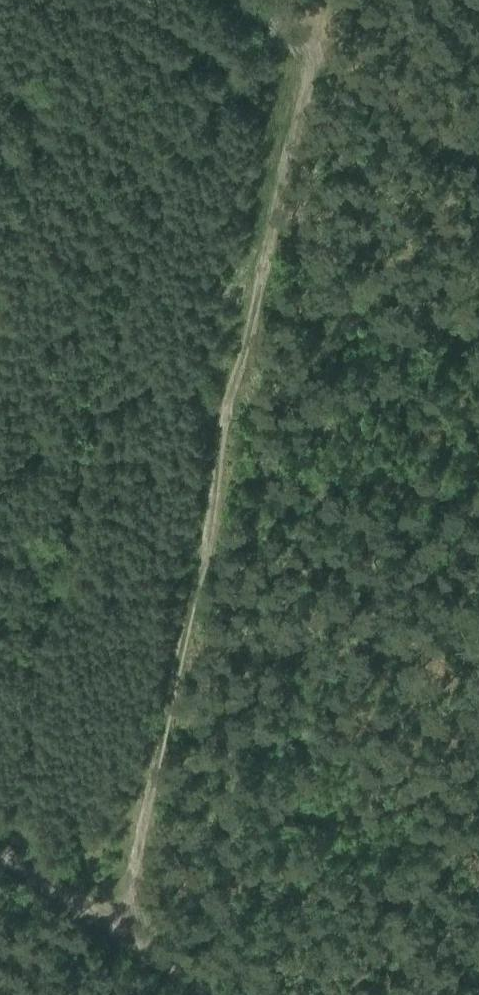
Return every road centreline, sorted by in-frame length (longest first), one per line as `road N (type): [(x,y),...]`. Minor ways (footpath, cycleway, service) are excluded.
road 1 (track): [(108,929),(175,687),(265,235)]
road 2 (track): [(230,0),(313,56),(265,235),(478,291)]
road 3 (track): [(207,994),(0,857)]

